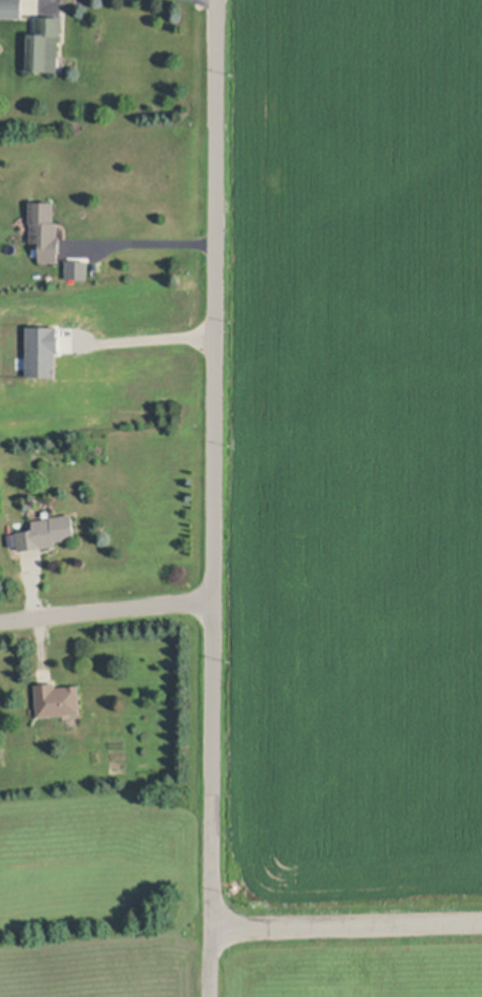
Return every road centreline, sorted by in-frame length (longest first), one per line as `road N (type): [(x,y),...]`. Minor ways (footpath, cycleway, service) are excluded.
road 1 (residential): [(212,996),(218,0)]
road 2 (residential): [(213,928),(481,919)]
road 3 (residential): [(214,601),(0,619)]

